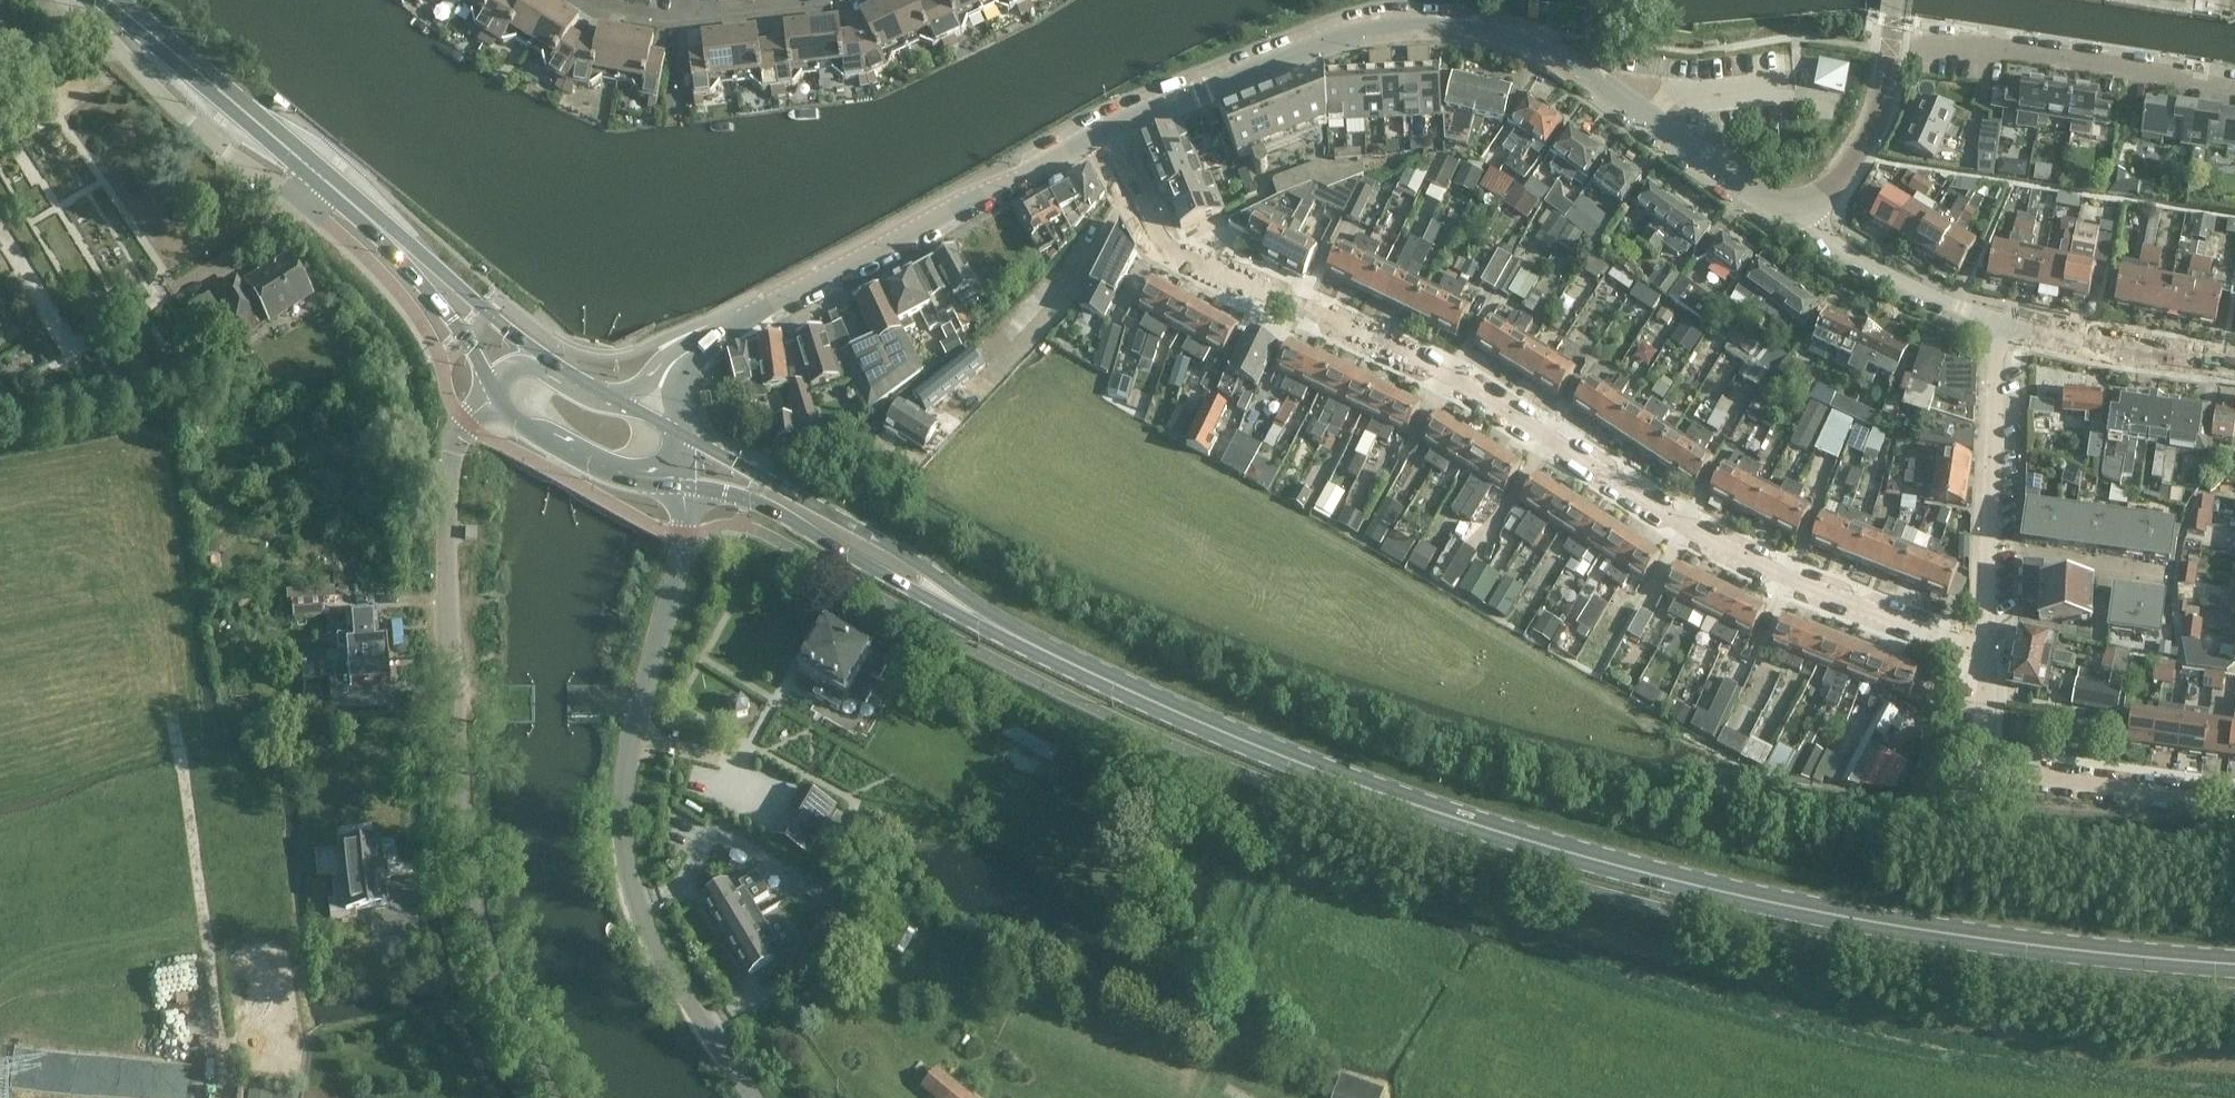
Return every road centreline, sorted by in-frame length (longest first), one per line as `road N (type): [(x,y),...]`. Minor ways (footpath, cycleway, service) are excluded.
road 1 (primary): [(2234,963),(1853,918),(1587,857),(1279,754),(972,610)]
road 2 (residential): [(1109,127),(1158,222),(1191,259),(1545,432),(1746,559),(1943,645),(1985,653)]
road 3 (tertiary): [(1807,215),(1770,203),(1600,80),(1514,38),(1452,24),(1347,35),(1109,127)]
road 4 (unclassified): [(552,1097),(498,983),(476,902),(451,663),(449,478),(455,444),(491,384)]
road 5 (unclassified): [(749,1097),(647,925),(617,850),(631,749),(680,554),(683,487)]
road 6 (tertiary): [(701,340),(1109,127)]
road 7 (residential): [(2234,89),(1894,33)]
road 8 (primary): [(972,610),(880,539),(681,433)]
road 9 (residential): [(66,0),(229,154),(301,200),(323,179)]
road 10 (residential): [(2234,797),(2109,783),(2014,757),(1990,731),(1985,653)]
road 11 (residential): [(1985,653),(2001,323)]
road 12 (primary): [(683,487),(750,498),(908,588),(972,610)]
road 13 (primary): [(323,179),(112,0)]
road 14 (residential): [(2234,363),(2095,346),(2001,323)]
road 15 (primary): [(491,384),(522,428),(591,471),(629,485),(683,487)]
road 16 (residential): [(2001,323),(1893,283),(1807,215)]
road 17 (tertiary): [(1807,215),(1870,126),(1894,33)]
road 18 (primary): [(547,358),(404,252)]
road 19 (residential): [(839,0),(765,14),(681,17)]
road 20 (primary): [(404,252),(491,384)]

